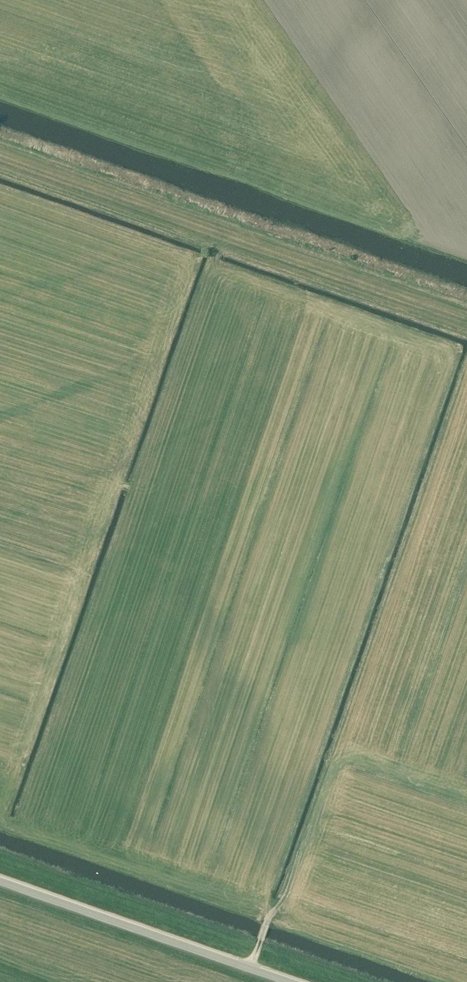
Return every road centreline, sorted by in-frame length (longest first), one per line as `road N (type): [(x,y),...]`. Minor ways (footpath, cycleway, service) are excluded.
road 1 (unclassified): [(295,981),(0,880)]

